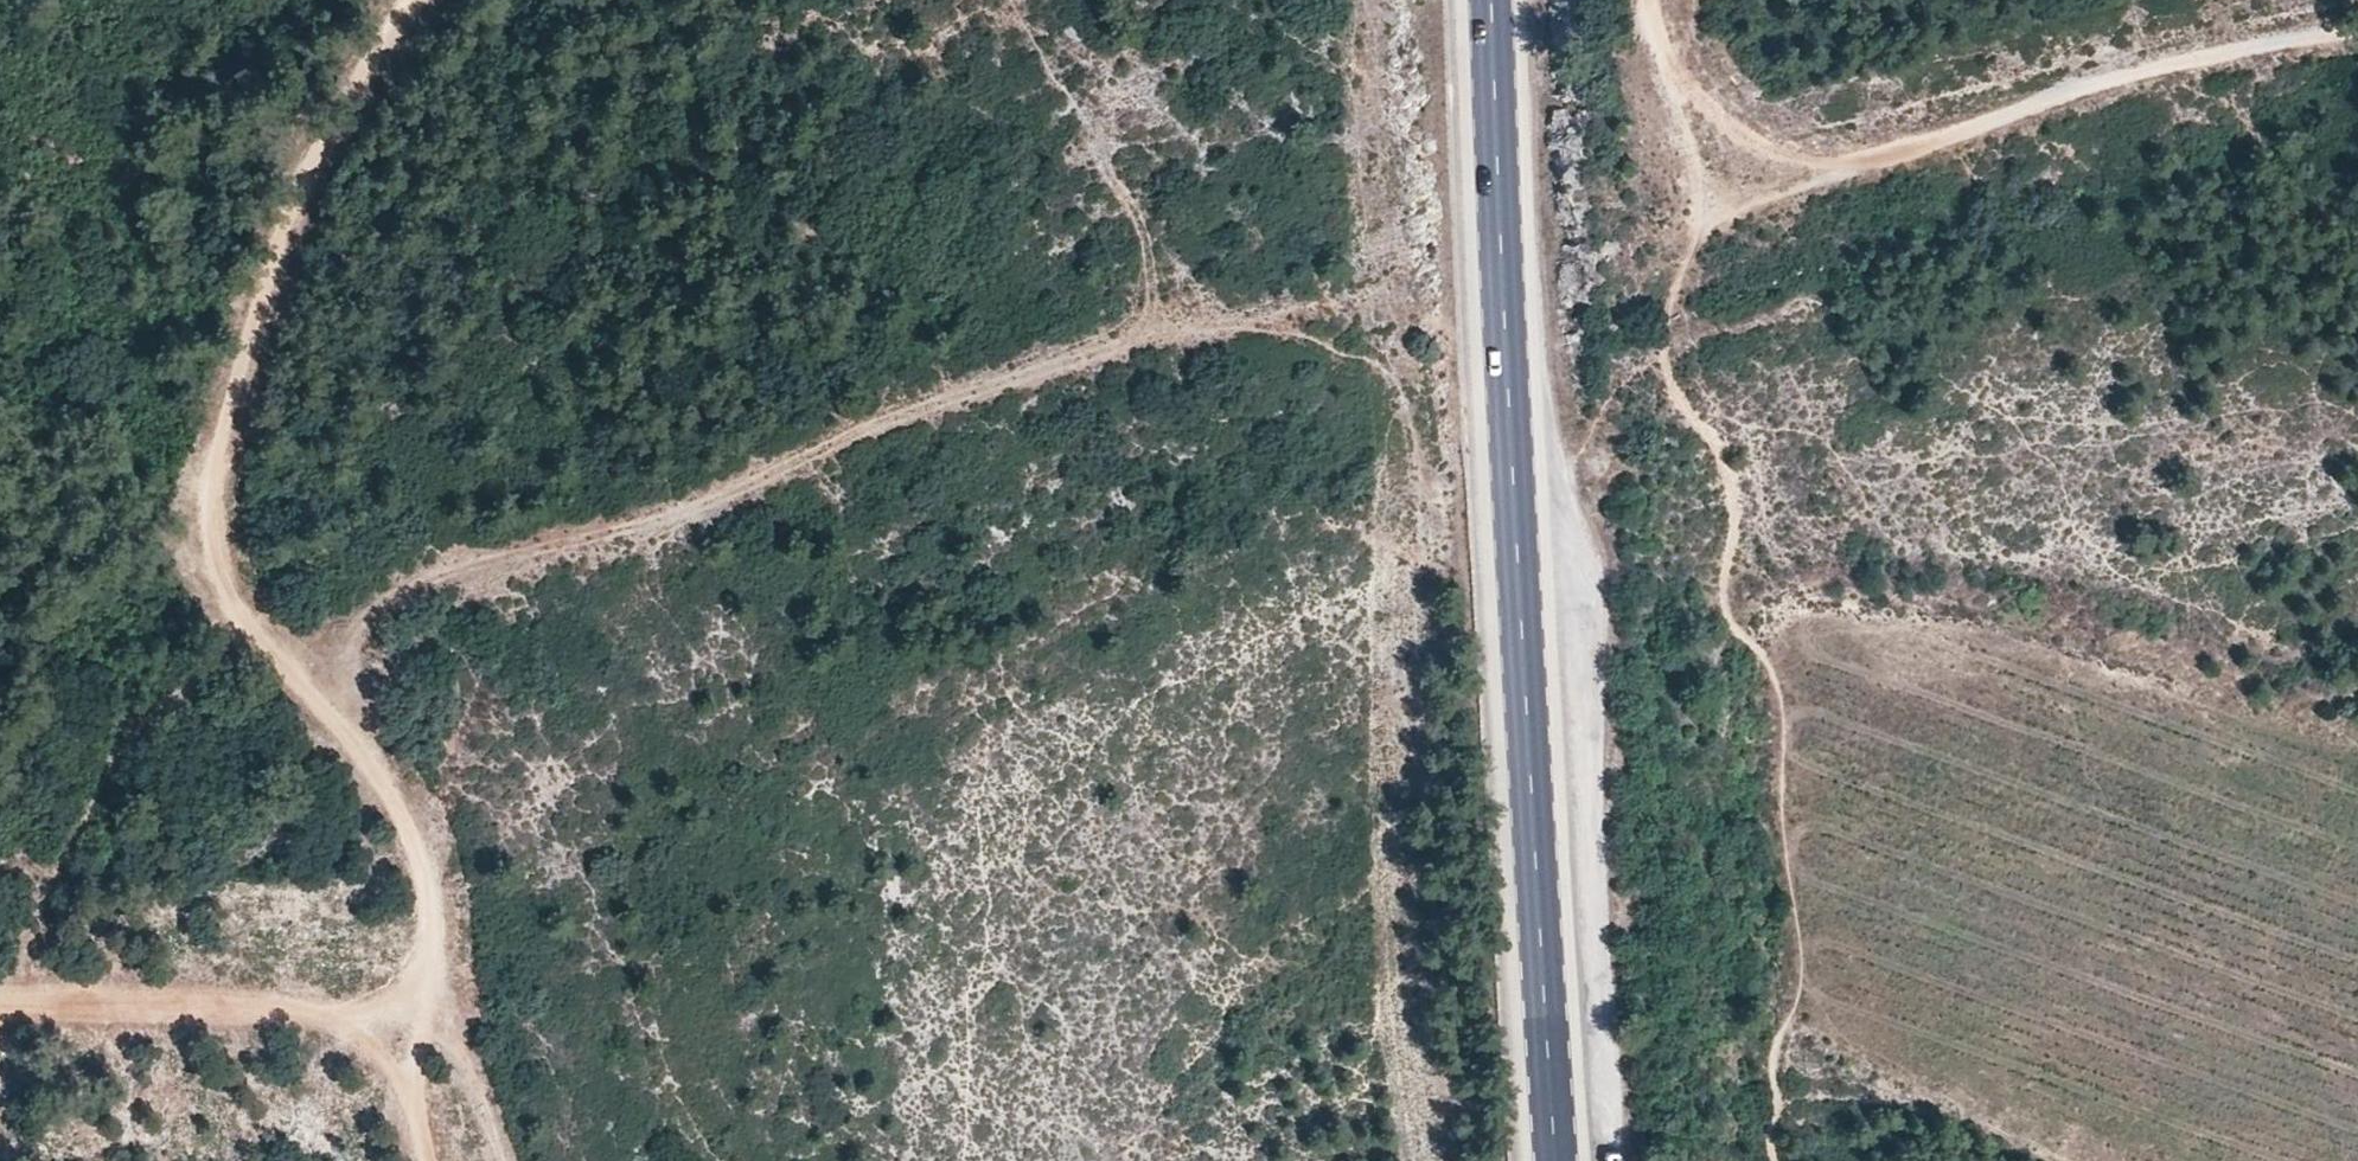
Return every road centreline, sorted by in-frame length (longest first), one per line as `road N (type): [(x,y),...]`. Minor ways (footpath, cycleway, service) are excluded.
road 1 (primary): [(1556,1160),(1509,405),(1494,0)]
road 2 (track): [(1290,311),(1191,327),(1024,377),(284,665)]
road 3 (track): [(284,665),(232,612),(203,513),(277,246),(369,65),(414,0)]
road 4 (track): [(1819,176),(1922,150),(2103,83),(2357,33)]
road 5 (track): [(429,986),(428,883),(375,756),(284,665)]
road 6 (track): [(0,999),(355,1011)]
road 7 (track): [(1640,0),(1675,103),(1735,147),(1819,176)]
road 8 (track): [(429,986),(500,1160)]
road 9 (track): [(429,1160),(417,1107),(355,1011)]
road 10 (track): [(1699,233),(1683,109)]

